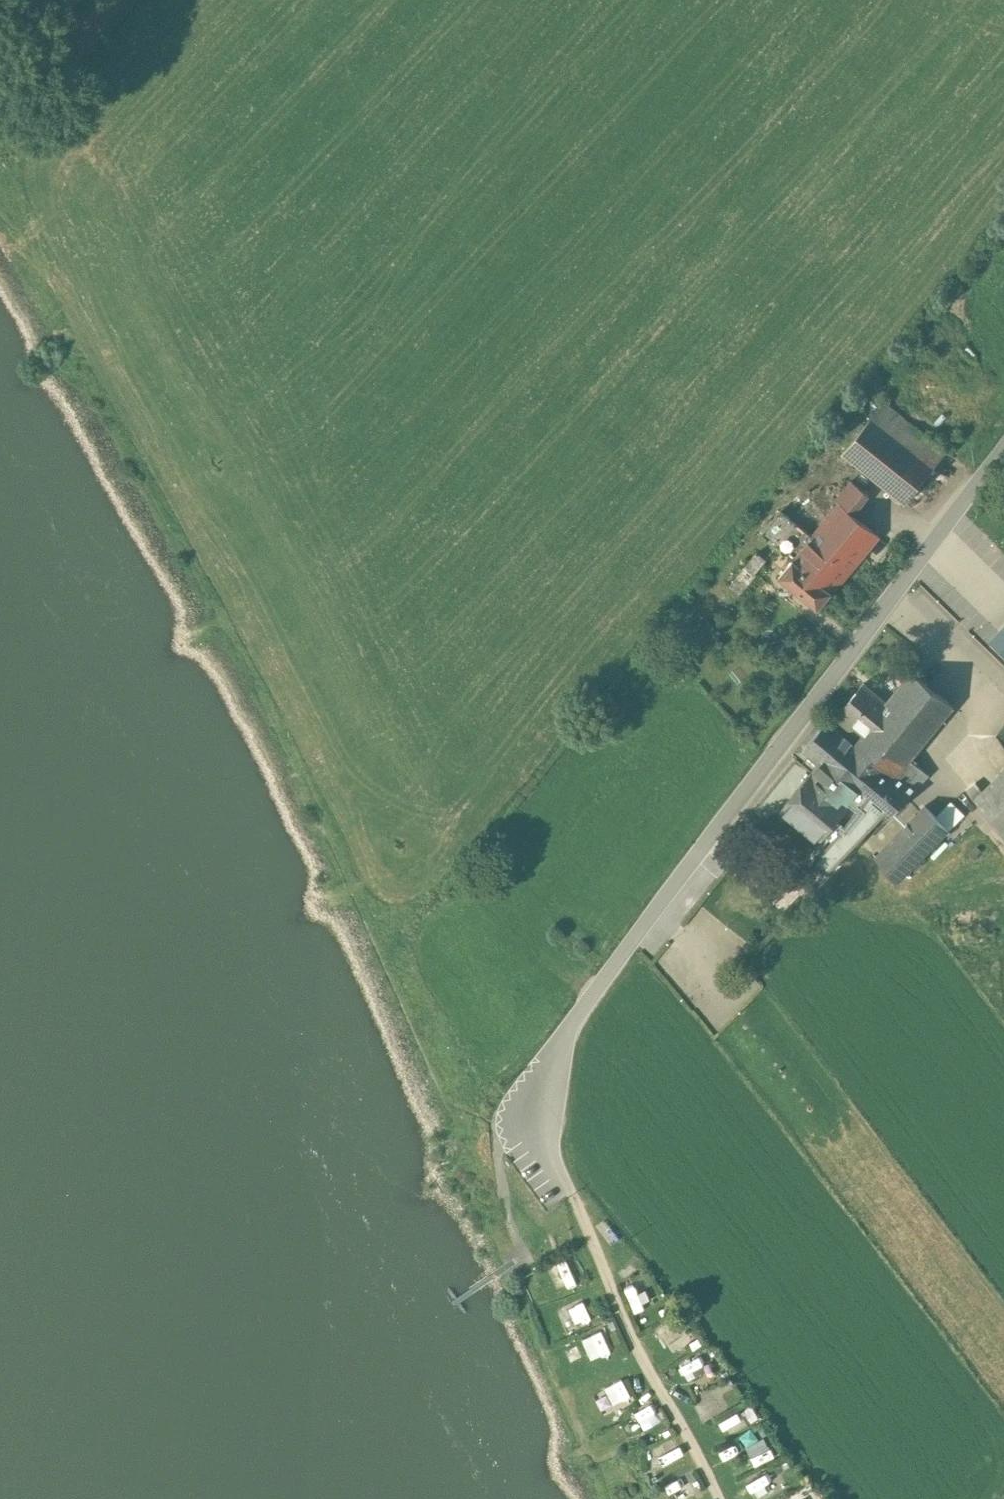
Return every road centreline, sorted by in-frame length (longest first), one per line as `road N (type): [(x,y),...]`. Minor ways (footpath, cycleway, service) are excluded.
road 1 (tertiary): [(532,1121),(578,1021),(1003,446)]

